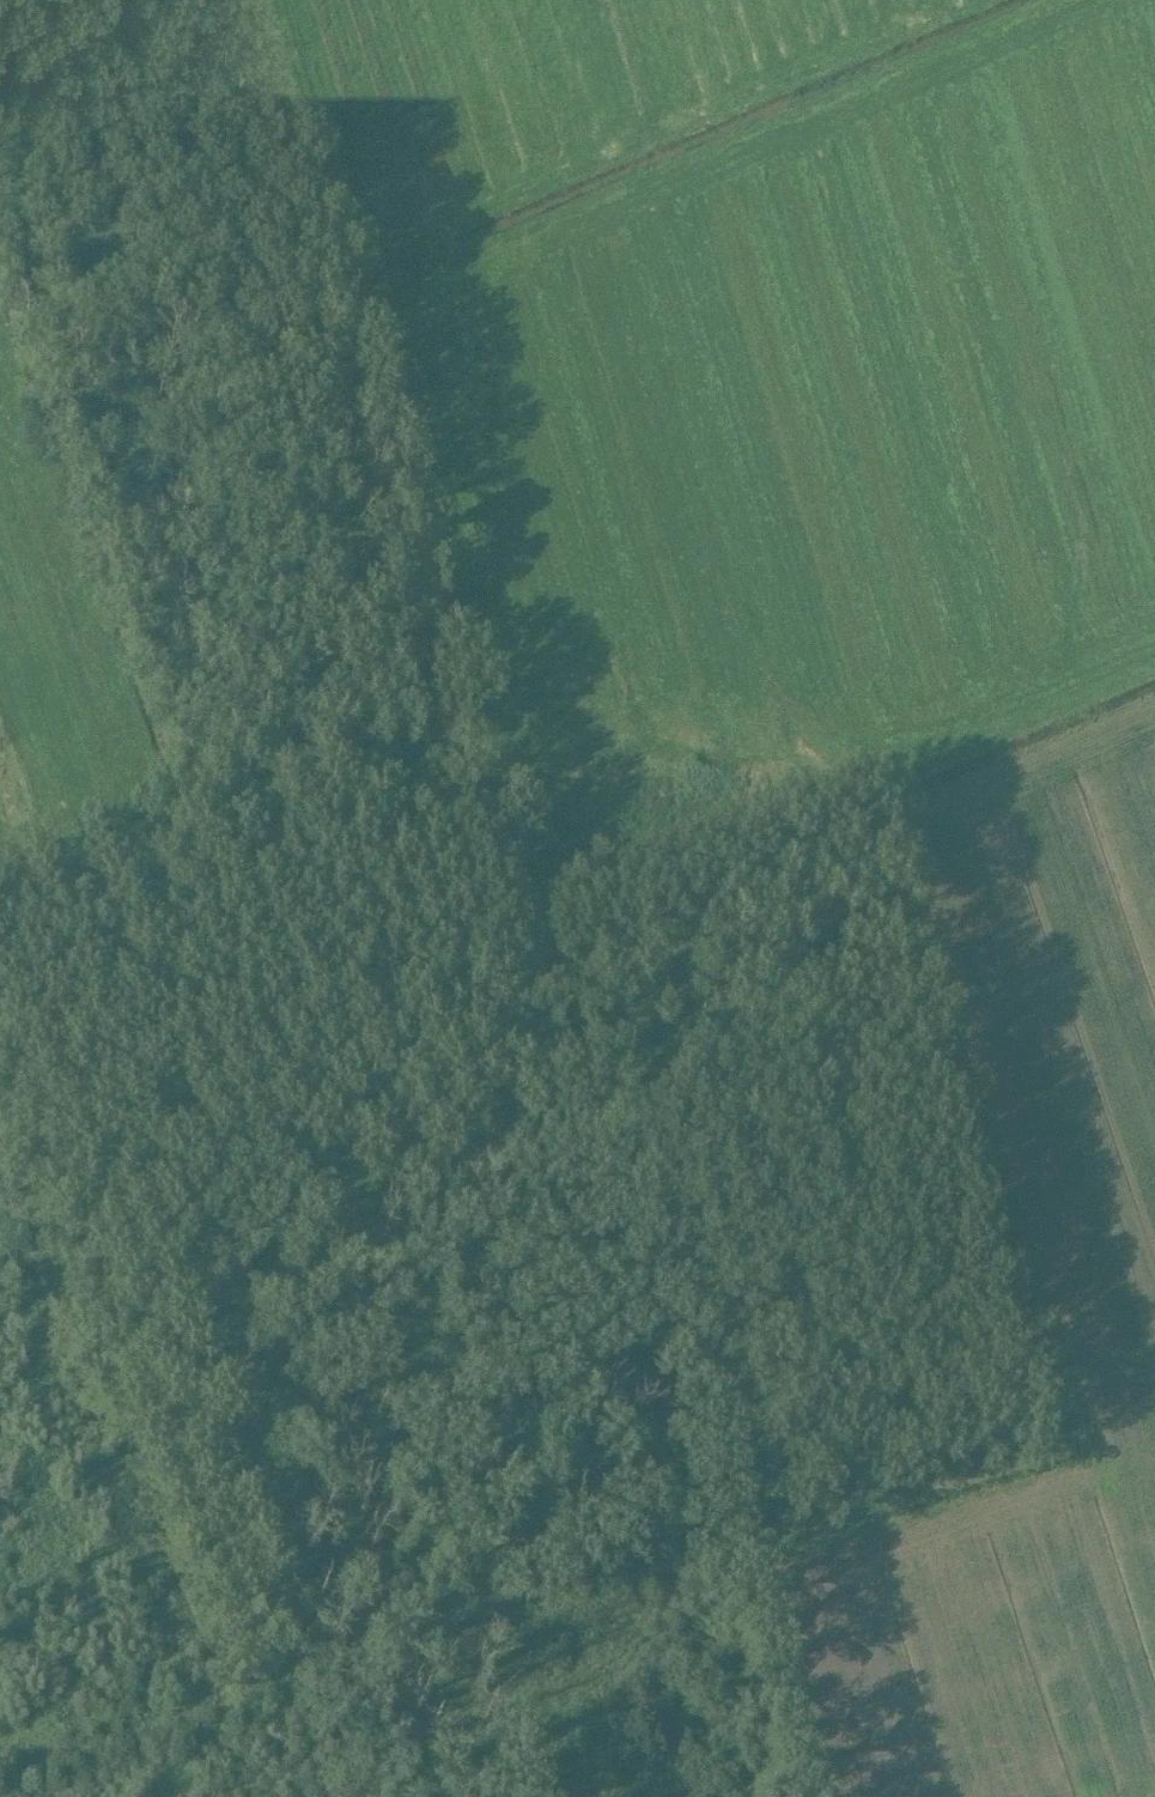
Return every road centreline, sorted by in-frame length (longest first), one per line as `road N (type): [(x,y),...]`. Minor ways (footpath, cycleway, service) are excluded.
road 1 (track): [(165,1796),(168,1777),(230,1706),(0,1123)]

